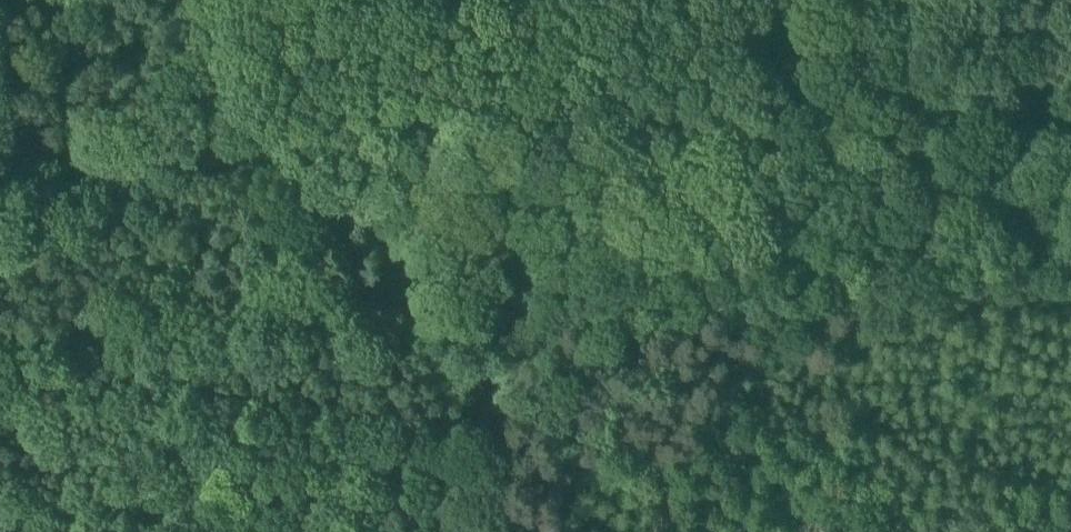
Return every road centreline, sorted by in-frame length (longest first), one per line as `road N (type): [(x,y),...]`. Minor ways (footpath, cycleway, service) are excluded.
road 1 (track): [(503,531),(485,358),(496,322),(512,311),(1070,292)]
road 2 (track): [(846,297),(819,0)]

